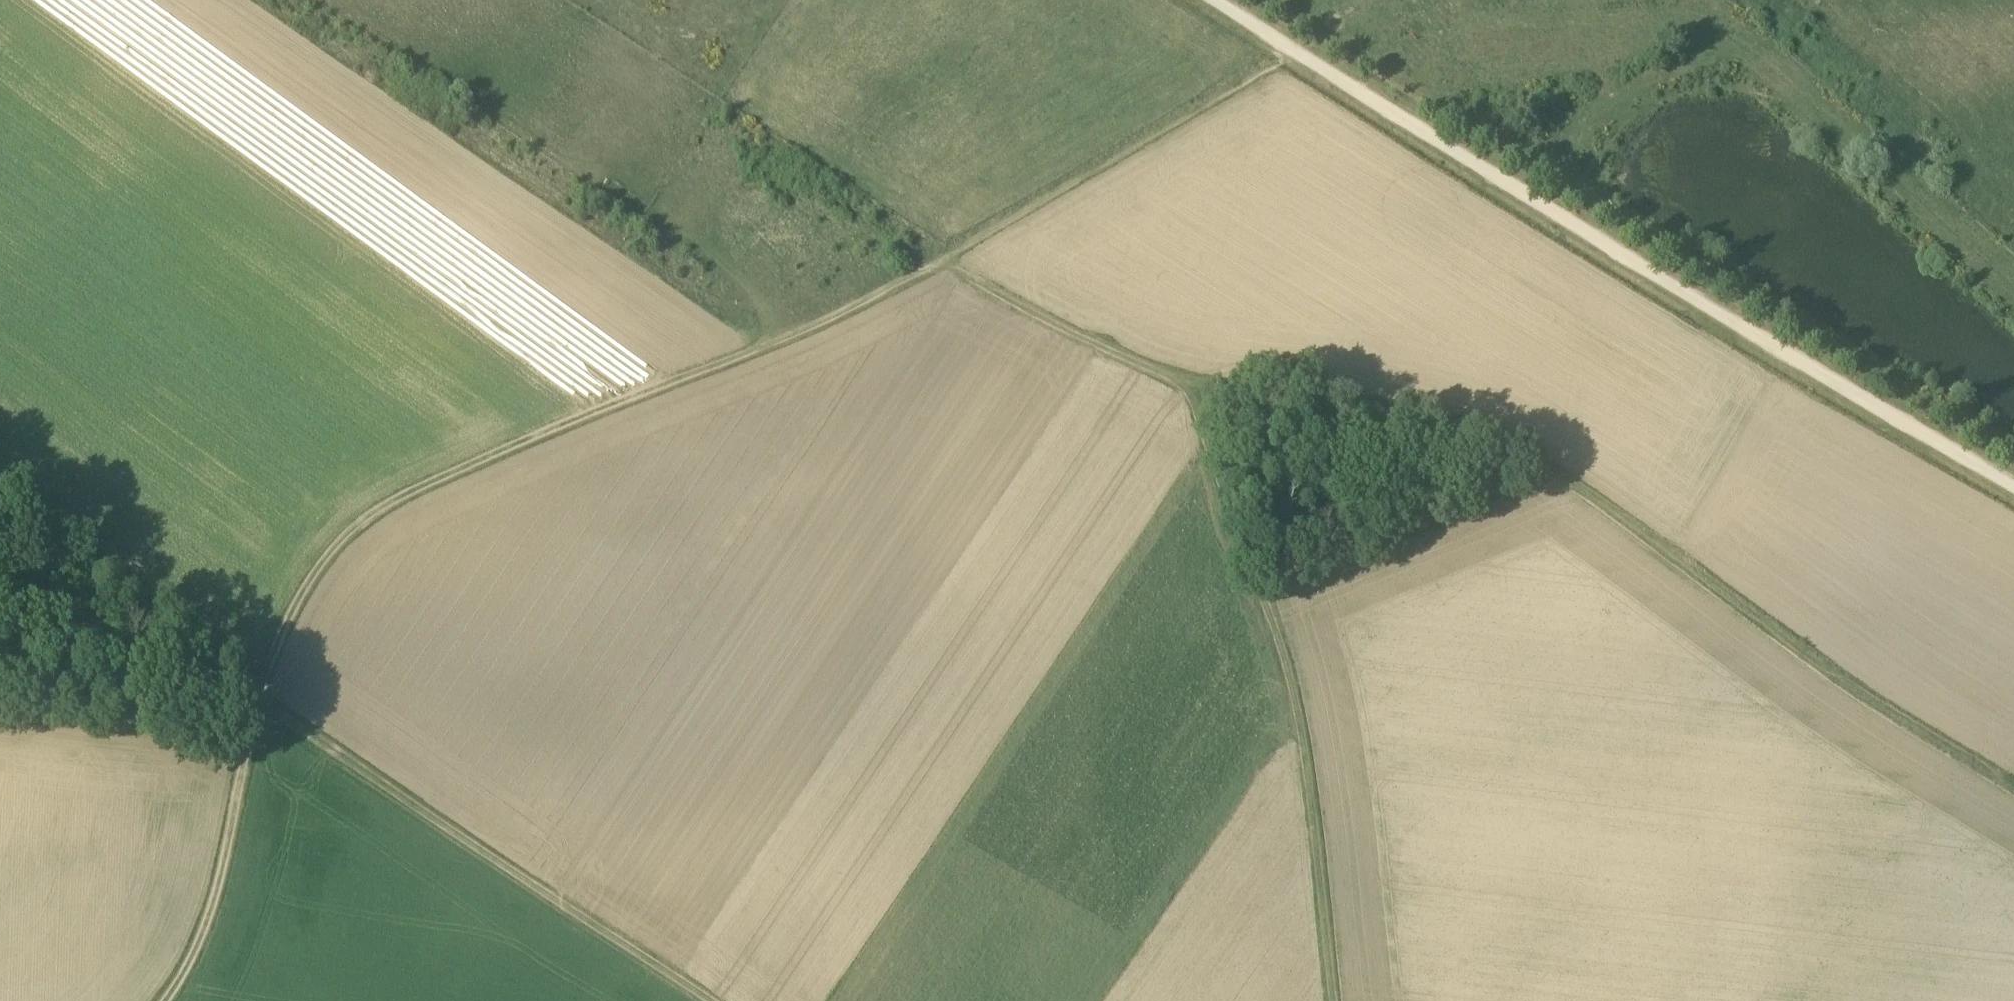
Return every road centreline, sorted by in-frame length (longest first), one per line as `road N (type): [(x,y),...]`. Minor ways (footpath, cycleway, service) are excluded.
road 1 (track): [(163,1000),(187,965),(244,802),(258,699),(292,614),(329,550),(398,499),(798,331),(935,261)]
road 2 (track): [(935,261),(958,281),(1169,377),(1192,401),(1275,624),(1299,721),(1335,1000)]
road 3 (track): [(0,496),(244,675),(258,699),(717,1000)]
road 4 (track): [(2013,487),(1305,58)]
road 5 (track): [(1169,377),(1230,394),(1328,390),(1371,401)]

